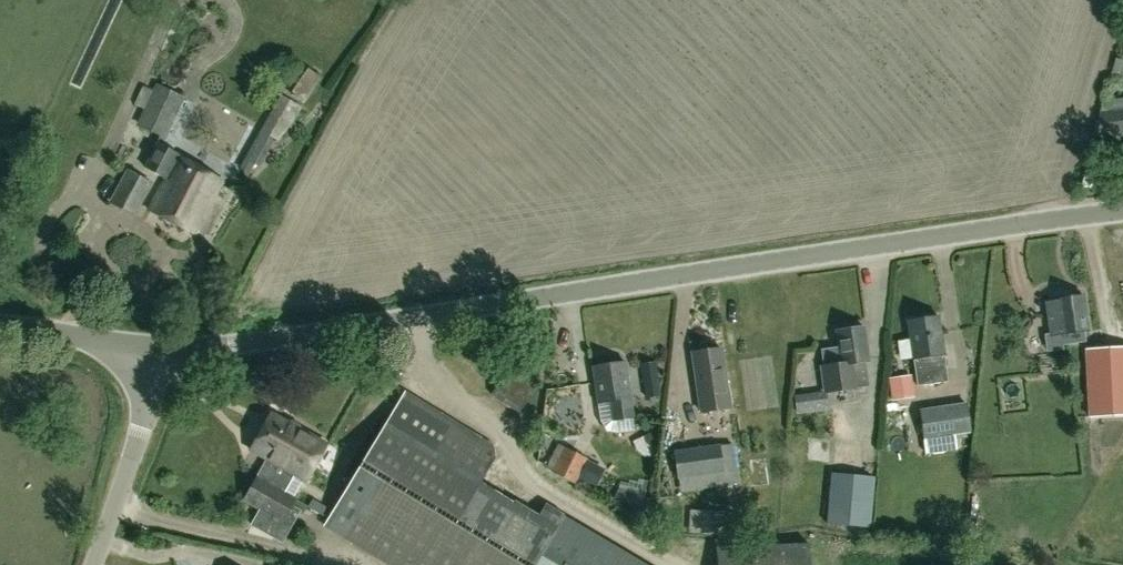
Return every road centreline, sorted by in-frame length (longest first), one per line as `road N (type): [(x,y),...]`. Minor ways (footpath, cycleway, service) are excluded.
road 1 (unclassified): [(1122,204),(372,318),(154,343)]
road 2 (unclassified): [(93,564),(146,398),(154,343)]
road 3 (unclassified): [(154,343),(0,325)]

